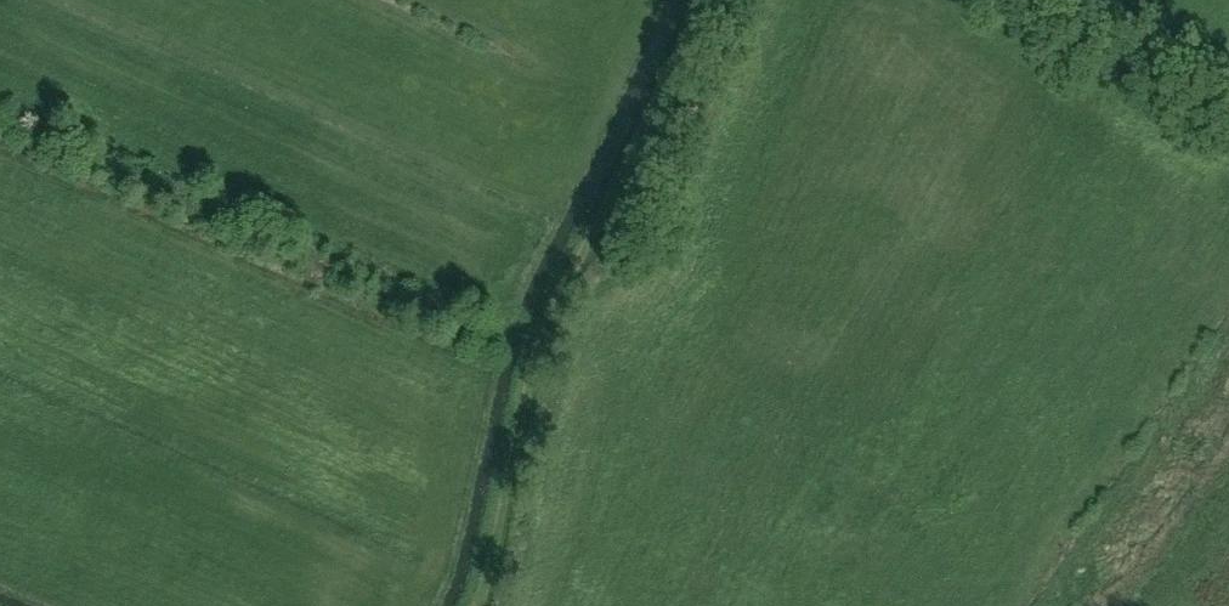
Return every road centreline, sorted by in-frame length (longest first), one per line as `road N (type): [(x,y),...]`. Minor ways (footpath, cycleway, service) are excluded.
road 1 (track): [(706,0),(550,350),(496,605)]

